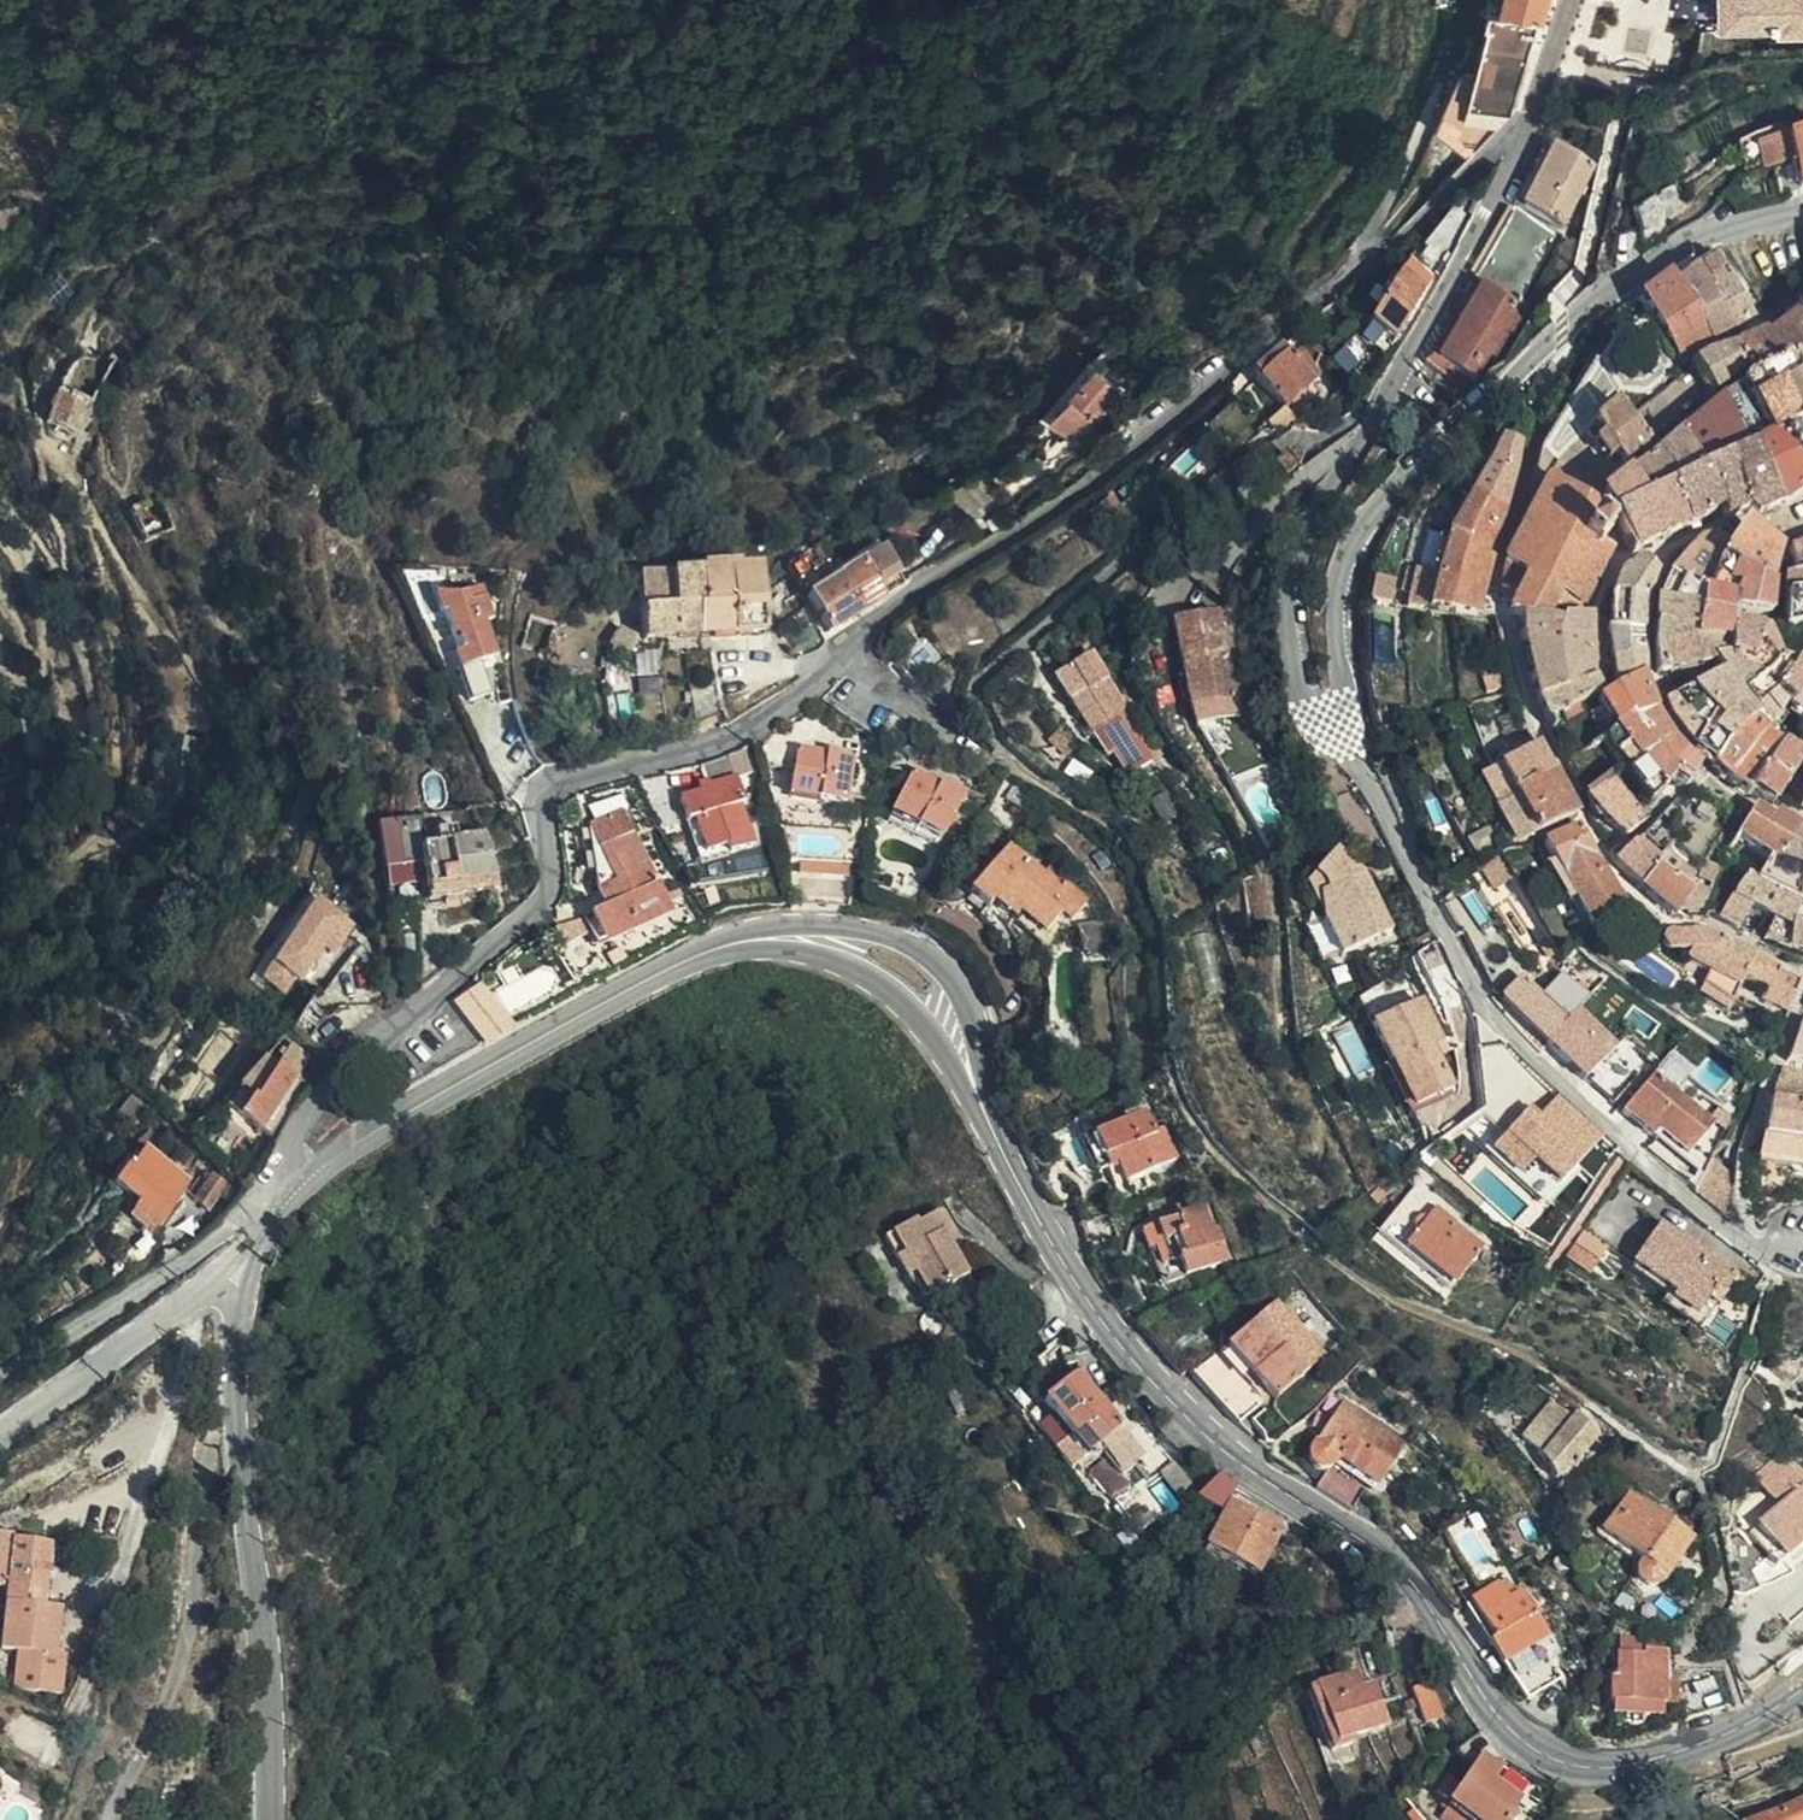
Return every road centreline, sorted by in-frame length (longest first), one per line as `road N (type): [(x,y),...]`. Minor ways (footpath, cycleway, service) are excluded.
road 1 (residential): [(298,1187),(293,1149),(338,1087),(534,914),(554,879),(544,807),(560,784),(728,738),(783,710),(907,598),(1034,524),(1344,296),(1480,162),(1519,151)]
road 2 (residential): [(1802,204),(1714,228),(1662,257),(1569,326),(1402,487),(1365,530),(1349,579),(1343,670),(1351,714),(1339,731),(1318,727),(1297,669),(1292,584),(1309,519),(1422,339),(1519,151)]
road 3 (tertiary): [(978,1093),(1070,1269),(1154,1380),(1215,1440),(1412,1577),(1499,1709),(1540,1749),(1620,1765),(1707,1740),(1802,1687)]
road 4 (tertiary): [(271,1819),(270,1692),(232,1329),(248,1257)]
road 5 (tertiary): [(298,1187),(362,1133),(686,957),(768,937)]
road 6 (tertiary): [(978,1093),(956,987),(911,940),(832,925),(768,937)]
road 7 (tertiary): [(248,1257),(0,1431)]
road 8 (residential): [(264,1231),(222,1232),(0,1368)]
road 9 (tertiary): [(768,937),(857,968),(898,995),(978,1093)]
road 10 (residential): [(1519,151),(1568,0)]

